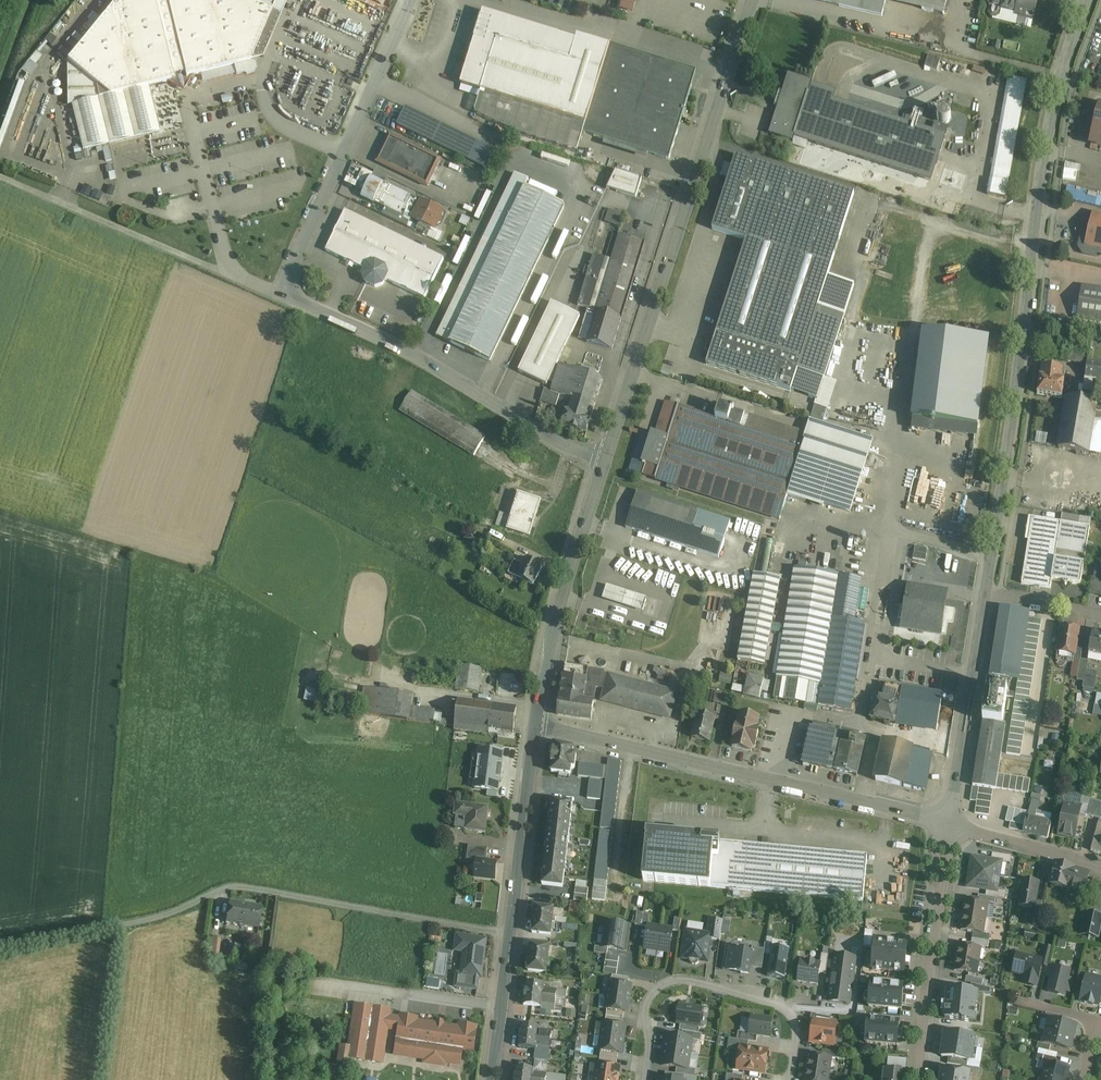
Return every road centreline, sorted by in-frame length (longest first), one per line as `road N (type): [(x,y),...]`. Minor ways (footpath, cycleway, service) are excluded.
road 1 (residential): [(1088,0),(1054,101),(986,594)]
road 2 (residential): [(603,463),(750,0)]
road 3 (residential): [(448,923),(230,888),(170,915),(0,947)]
road 4 (residential): [(951,823),(535,720)]
road 5 (unclassified): [(280,294),(402,349),(603,463)]
road 6 (unclassified): [(413,0),(280,294)]
road 7 (unclassified): [(280,294),(0,176)]
road 8 (residential): [(639,1079),(647,1002),(683,979),(787,1010),(797,1030),(790,1079)]
road 9 (residential): [(535,720),(547,647),(603,463)]
road 10 (residential): [(951,823),(928,950),(920,1079)]
road 11 (residential): [(986,594),(951,823)]
road 12 (residential): [(510,933),(535,720)]
road 13 (residential): [(1100,867),(951,823)]
road 14 (residential): [(493,1079),(510,933)]

